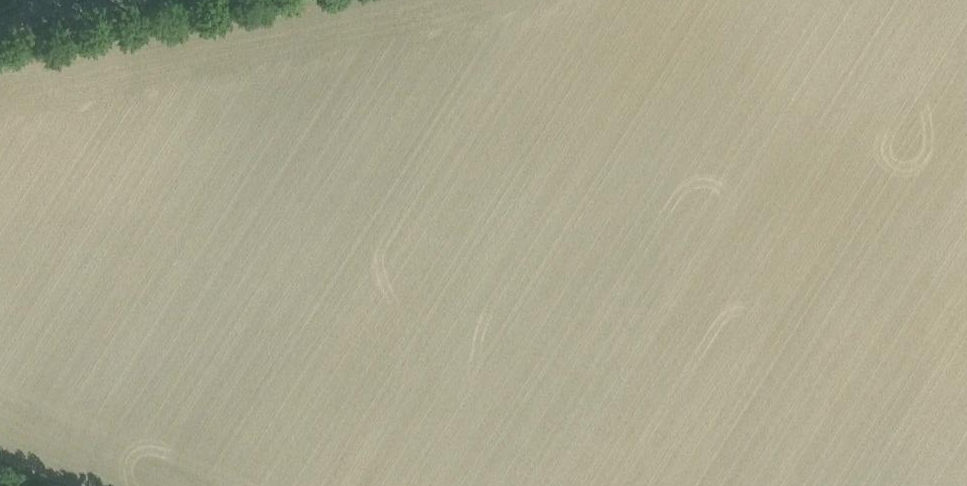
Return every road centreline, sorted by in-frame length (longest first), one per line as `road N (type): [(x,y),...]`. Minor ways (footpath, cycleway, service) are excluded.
road 1 (unclassified): [(0,29),(134,0)]

